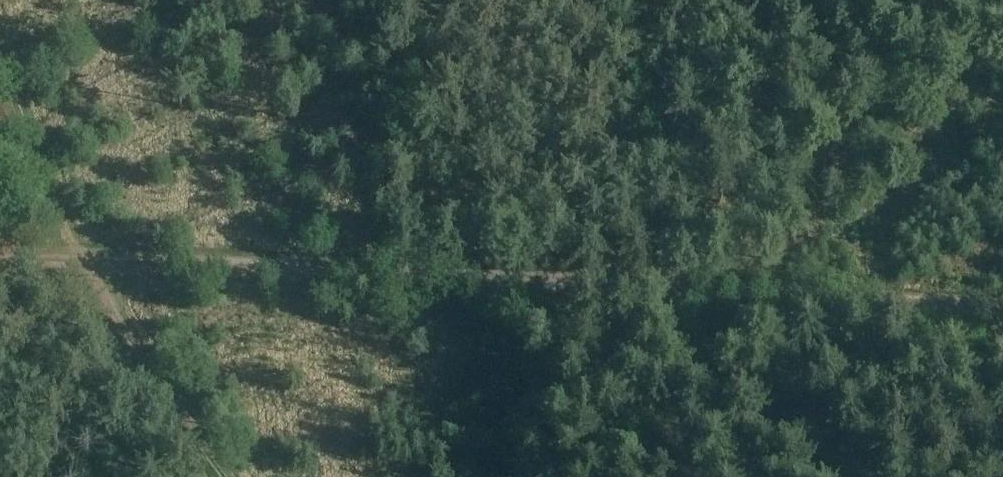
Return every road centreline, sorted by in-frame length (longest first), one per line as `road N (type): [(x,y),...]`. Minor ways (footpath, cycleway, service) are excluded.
road 1 (track): [(81,258),(1002,309)]
road 2 (track): [(0,260),(81,258),(0,43)]

